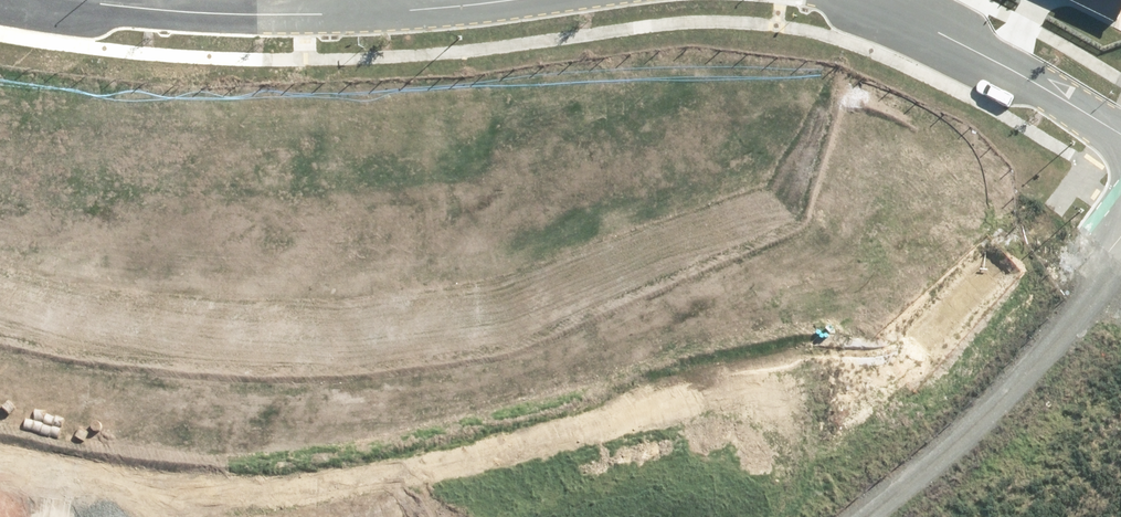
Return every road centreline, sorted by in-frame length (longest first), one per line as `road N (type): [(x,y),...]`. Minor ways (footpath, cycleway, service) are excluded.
road 1 (residential): [(823,516),(862,498),(1120,209)]
road 2 (residential): [(46,0),(247,12),(365,6)]
road 3 (residential): [(893,0),(1120,134)]

